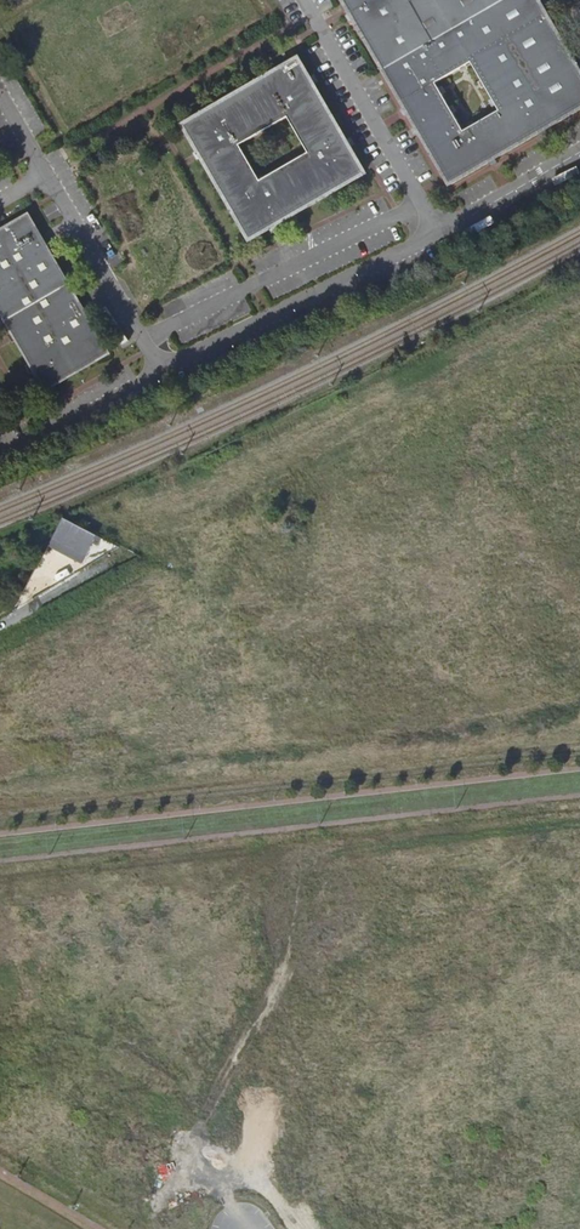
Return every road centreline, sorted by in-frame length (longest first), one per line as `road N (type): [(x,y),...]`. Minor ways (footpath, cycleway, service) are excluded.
road 1 (track): [(0,818),(579,755)]
road 2 (unclassified): [(435,232),(161,371)]
road 3 (unclassified): [(435,232),(300,0)]
road 4 (unclassified): [(45,173),(161,371)]
road 5 (unclassified): [(161,371),(0,454)]
road 6 (unclassified): [(579,153),(435,232)]

